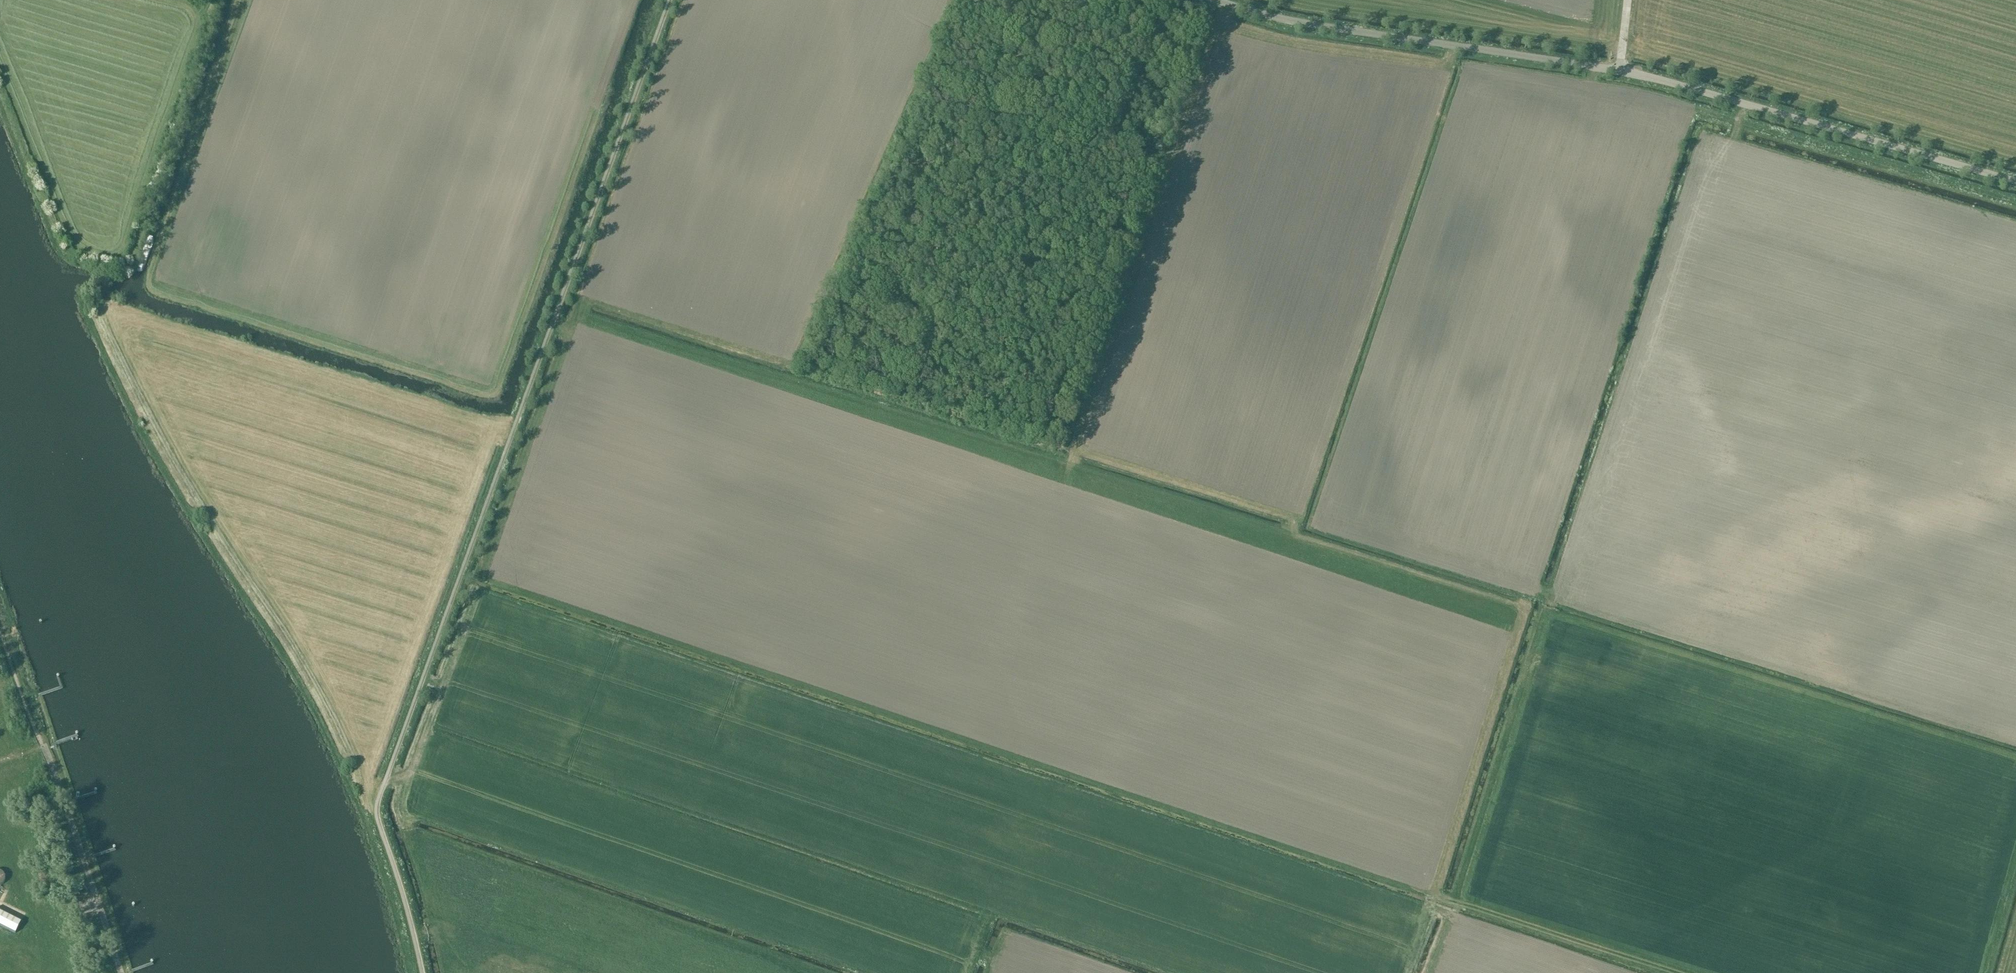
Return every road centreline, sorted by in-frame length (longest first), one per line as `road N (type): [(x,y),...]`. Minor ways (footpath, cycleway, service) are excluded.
road 1 (track): [(421,972),(376,805),(668,0)]
road 2 (unclassified): [(2015,181),(1639,74),(1323,27),(1215,0)]

